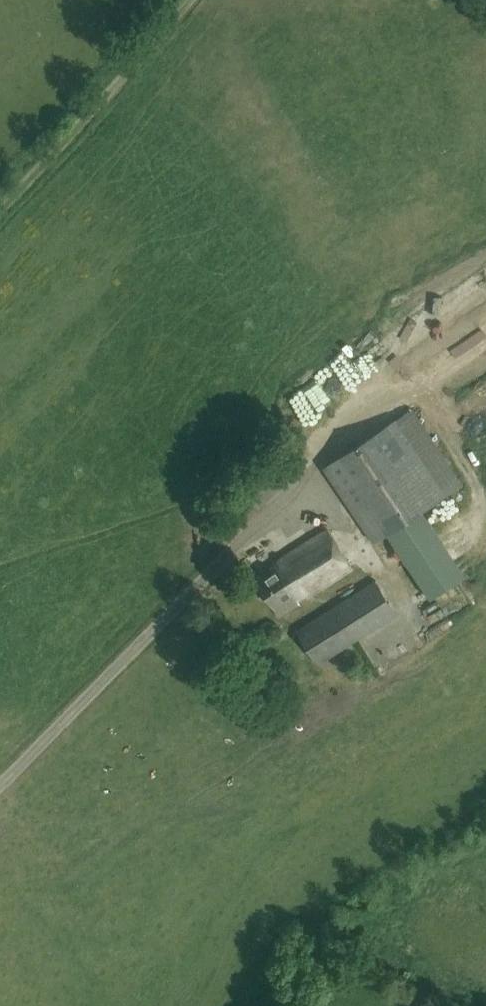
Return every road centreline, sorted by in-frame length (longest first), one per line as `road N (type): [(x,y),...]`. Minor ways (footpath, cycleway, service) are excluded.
road 1 (track): [(188,0),(0,209)]

